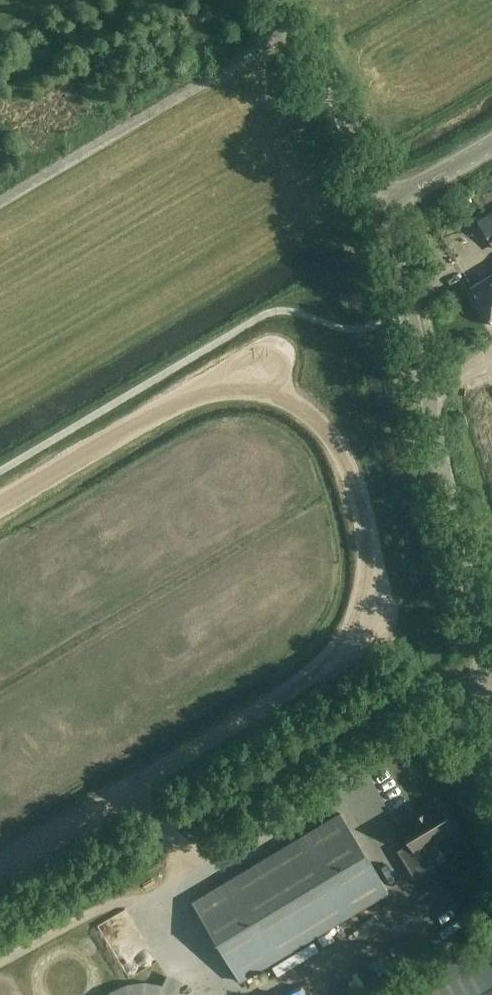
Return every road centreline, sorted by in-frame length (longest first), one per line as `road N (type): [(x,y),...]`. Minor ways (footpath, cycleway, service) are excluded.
road 1 (tertiary): [(491,738),(409,317),(379,210)]
road 2 (tertiary): [(379,210),(275,0)]
road 3 (tertiary): [(379,210),(491,143)]

